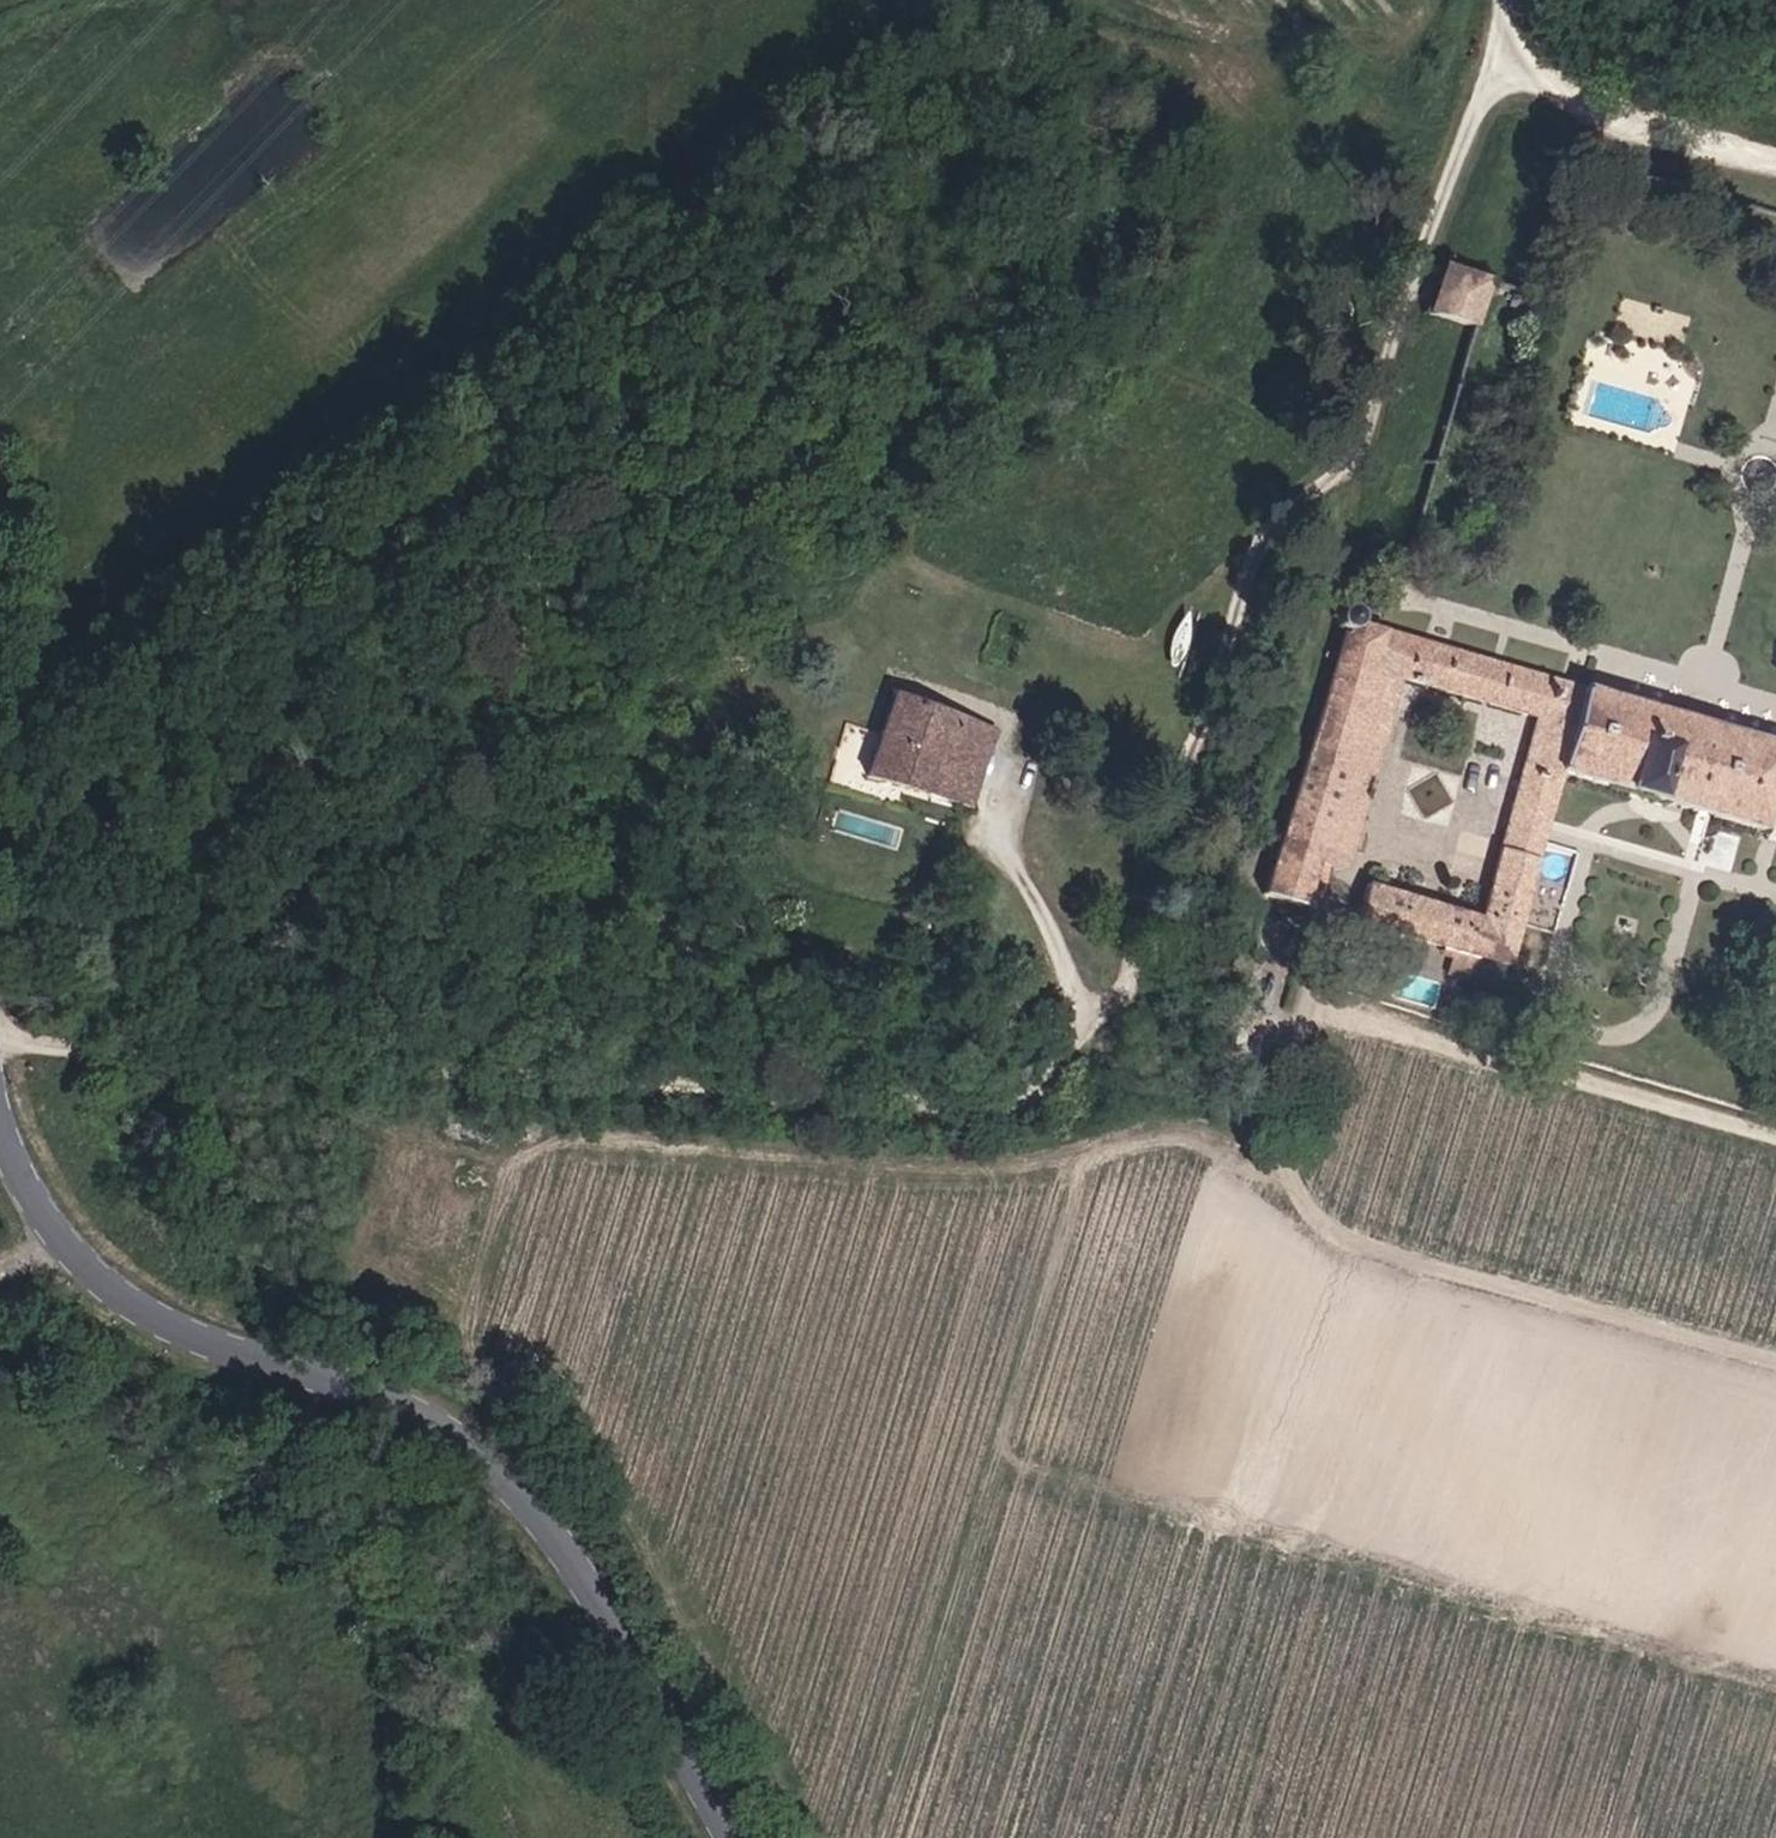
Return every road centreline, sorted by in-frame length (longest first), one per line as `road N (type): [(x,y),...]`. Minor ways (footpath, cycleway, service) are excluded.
road 1 (tertiary): [(735,1837),(624,1613),(533,1482),(353,1393),(132,1323),(22,1166),(0,1042)]

